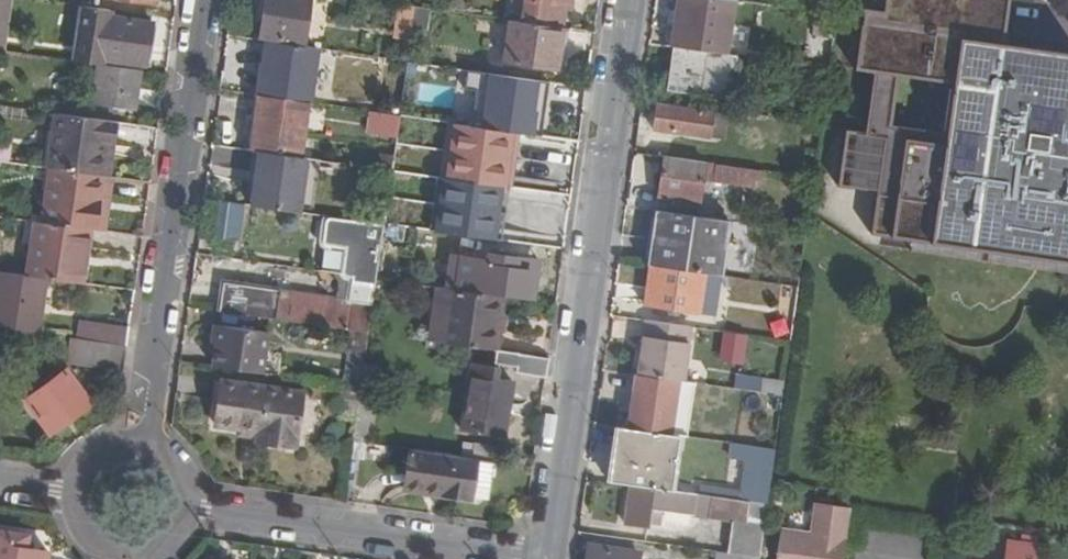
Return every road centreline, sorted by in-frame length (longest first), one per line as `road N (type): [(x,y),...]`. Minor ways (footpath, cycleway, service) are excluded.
road 1 (residential): [(632,0),(553,558)]
road 2 (residential): [(198,0),(133,453)]
road 3 (residential): [(534,558),(172,509)]

